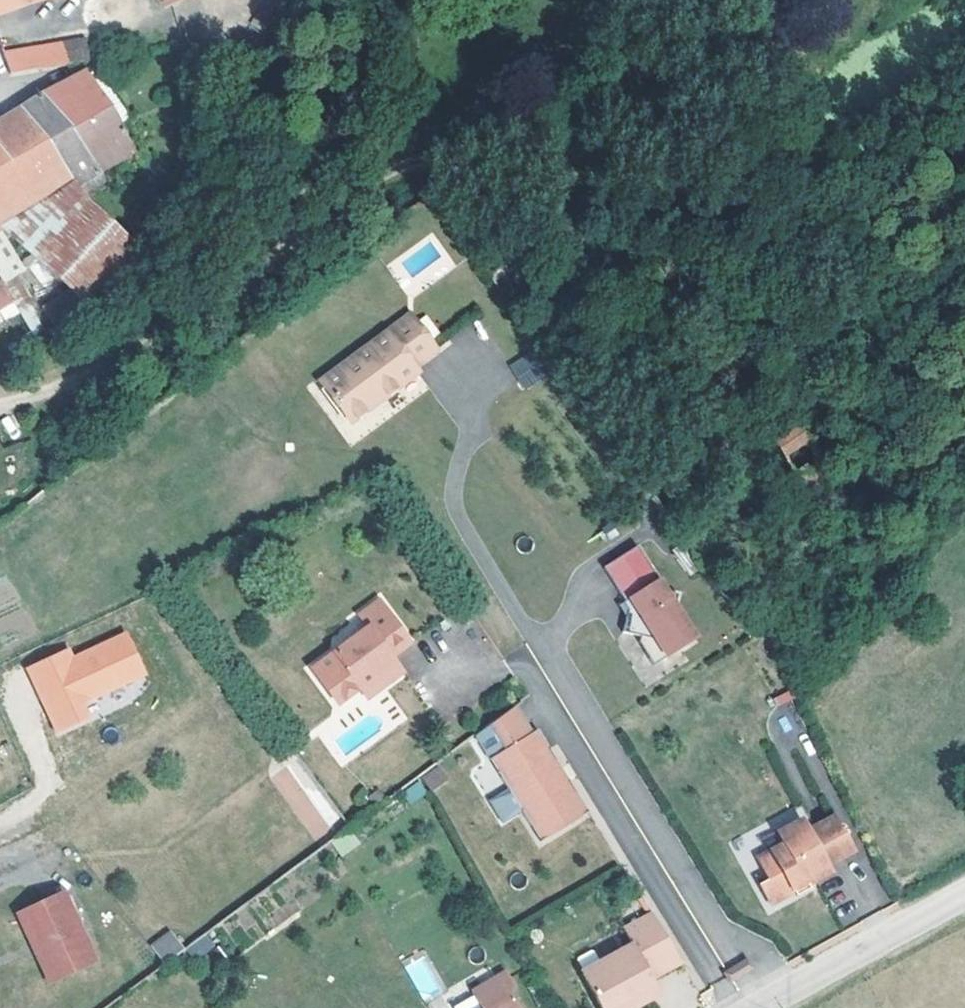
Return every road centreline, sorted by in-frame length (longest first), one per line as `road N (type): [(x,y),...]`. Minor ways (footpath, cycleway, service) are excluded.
road 1 (tertiary): [(964,894),(759,1007)]

